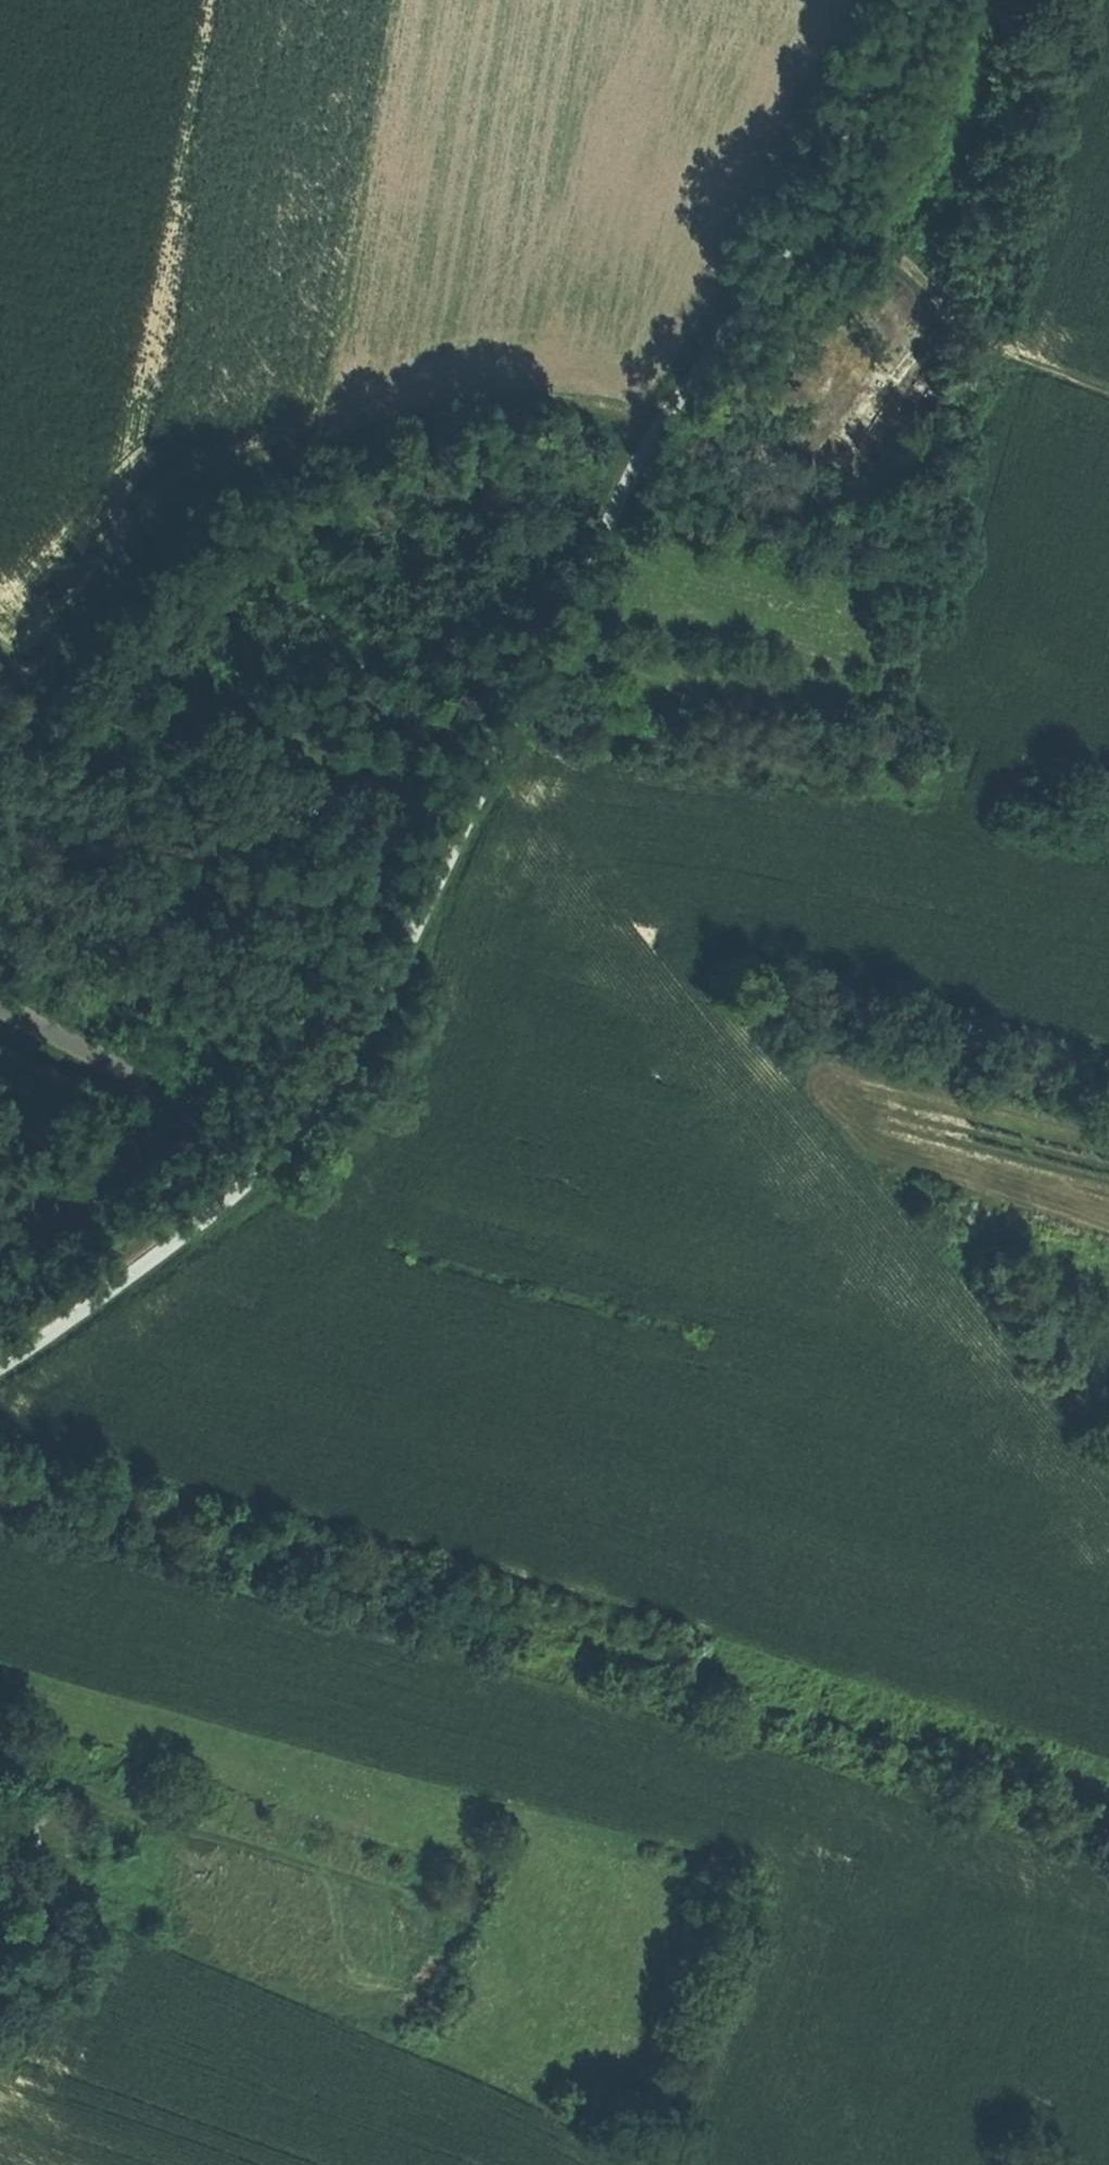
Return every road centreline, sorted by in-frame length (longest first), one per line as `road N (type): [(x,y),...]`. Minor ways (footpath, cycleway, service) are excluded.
road 1 (track): [(0,670),(56,662),(263,448),(540,401),(607,415),(677,399)]
road 2 (track): [(1108,400),(979,344),(905,267),(871,248),(792,238)]

